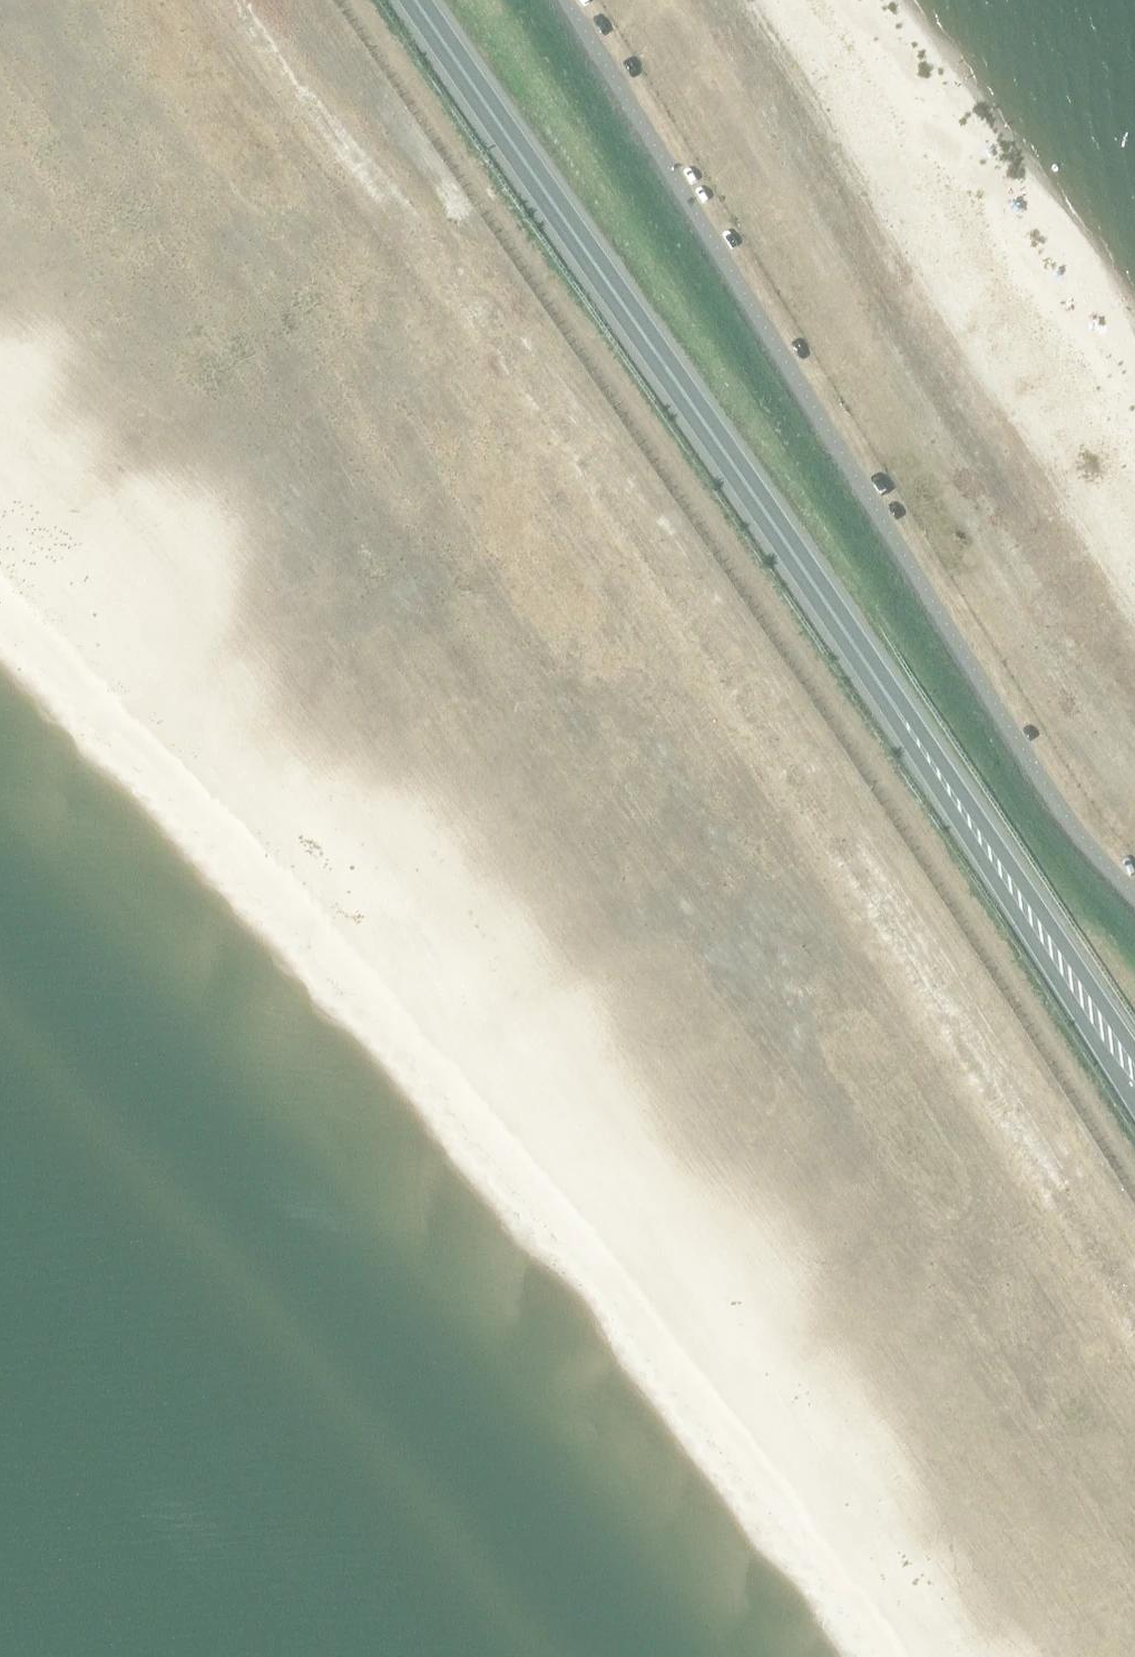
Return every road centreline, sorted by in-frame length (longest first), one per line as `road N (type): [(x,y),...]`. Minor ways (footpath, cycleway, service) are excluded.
road 1 (trunk): [(1134,1081),(777,529),(415,0)]

